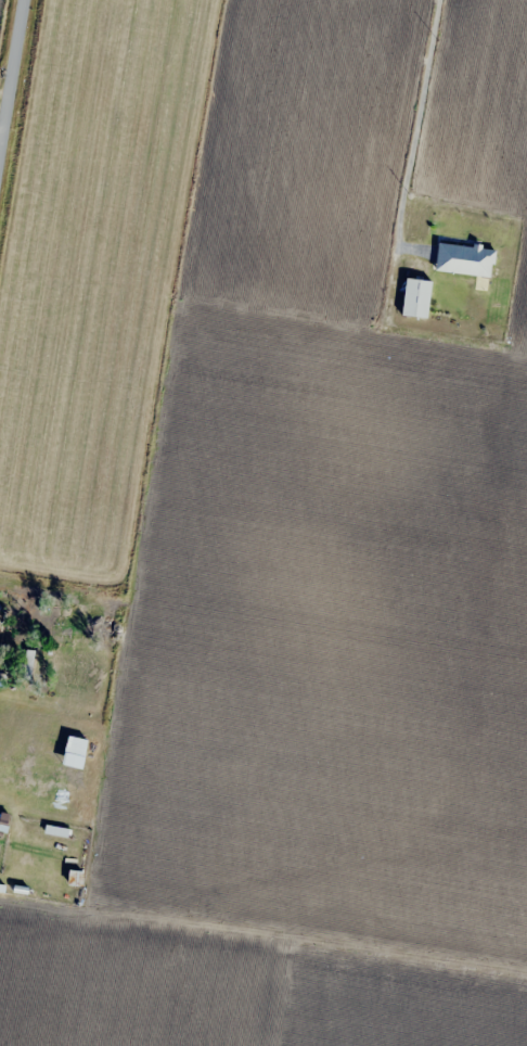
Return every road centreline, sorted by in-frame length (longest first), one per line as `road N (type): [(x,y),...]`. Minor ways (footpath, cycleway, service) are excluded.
road 1 (residential): [(0,144),(23,0)]

